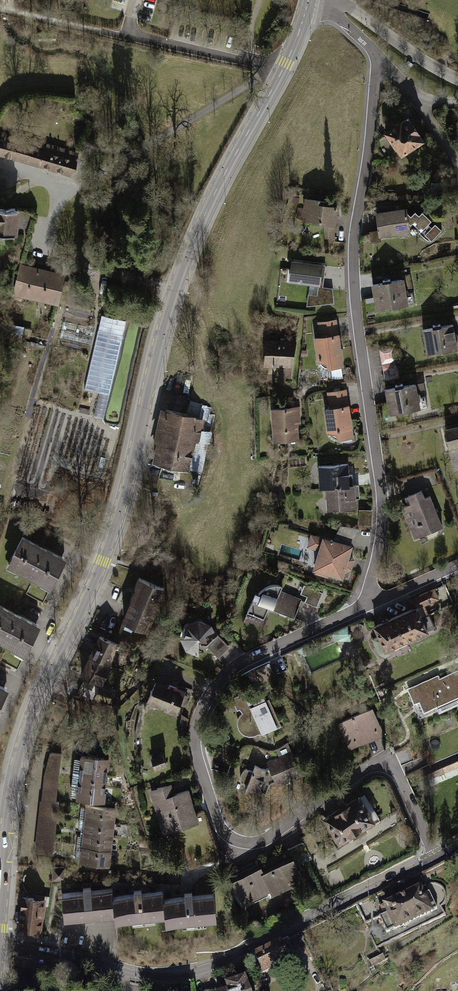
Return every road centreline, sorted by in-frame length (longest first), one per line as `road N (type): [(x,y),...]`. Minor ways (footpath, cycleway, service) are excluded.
road 1 (tertiary): [(309,0),(286,64),(188,254),(117,521),(25,737),(10,795),(0,922)]
road 2 (residential): [(372,604),(215,683),(201,704),(197,746),(219,817),(239,846),(252,847),(311,814),(379,765),(398,779),(433,859)]
road 3 (residential): [(378,55),(351,258),(383,524),(368,571),(372,604)]
road 4 (residential): [(0,949),(149,977),(192,973),(433,859)]
road 5 (track): [(286,64),(72,192),(47,230),(43,256),(64,266),(176,288)]
road 6 (residential): [(320,3),(353,9),(457,75)]

